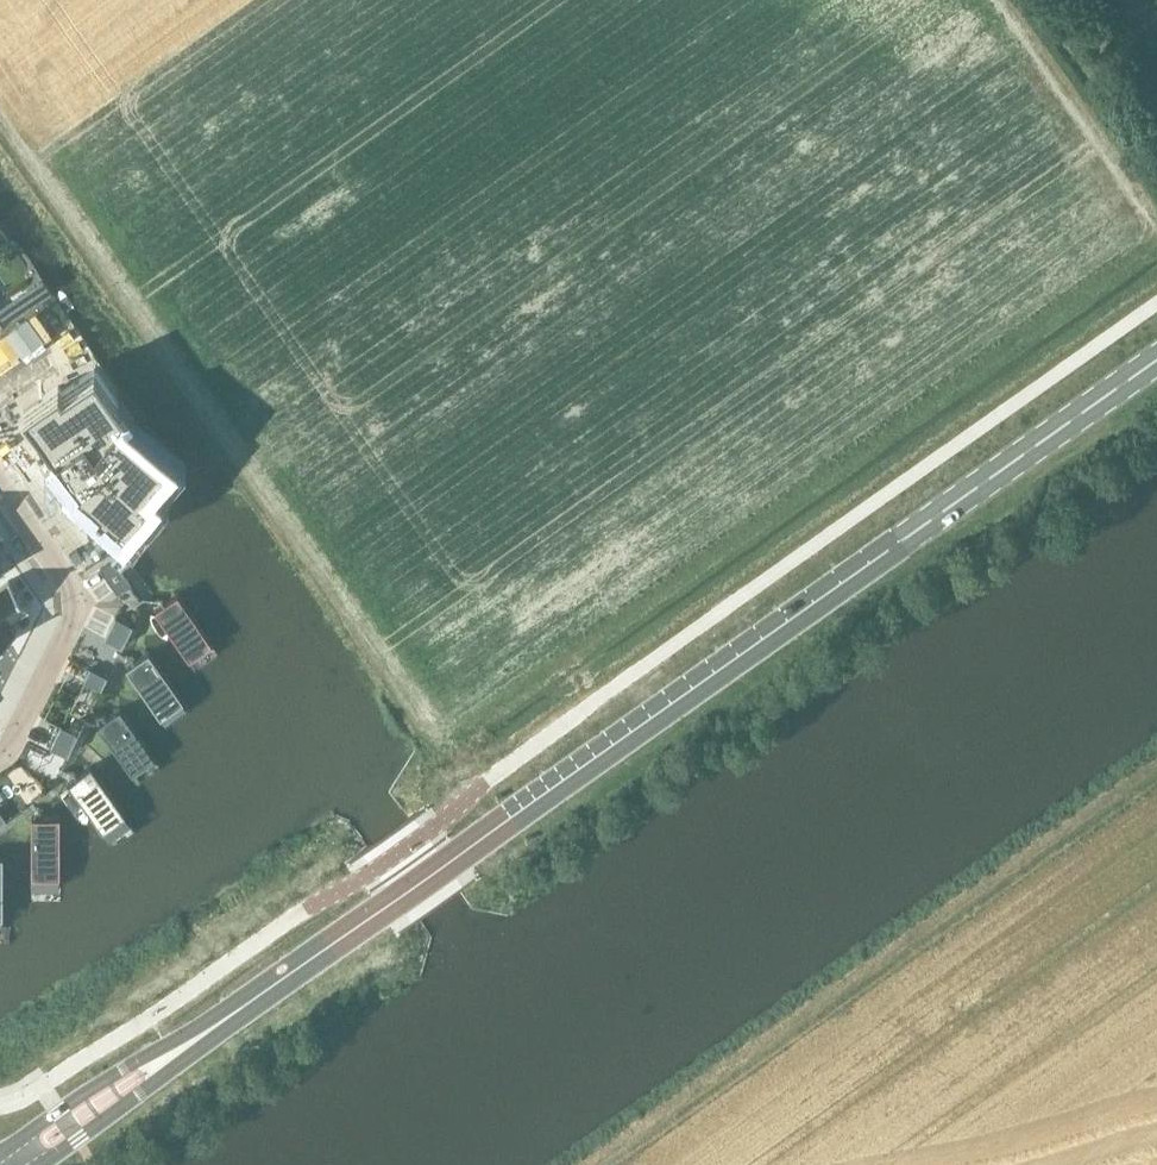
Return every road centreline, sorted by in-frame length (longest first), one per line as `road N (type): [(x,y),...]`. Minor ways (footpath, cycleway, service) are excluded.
road 1 (primary): [(218,1024),(1156,360)]
road 2 (residential): [(0,485),(82,603),(0,757)]
road 3 (primary): [(218,1024),(203,1023),(127,1066),(0,1151)]
road 4 (primary): [(38,1164),(214,1039),(218,1024)]

